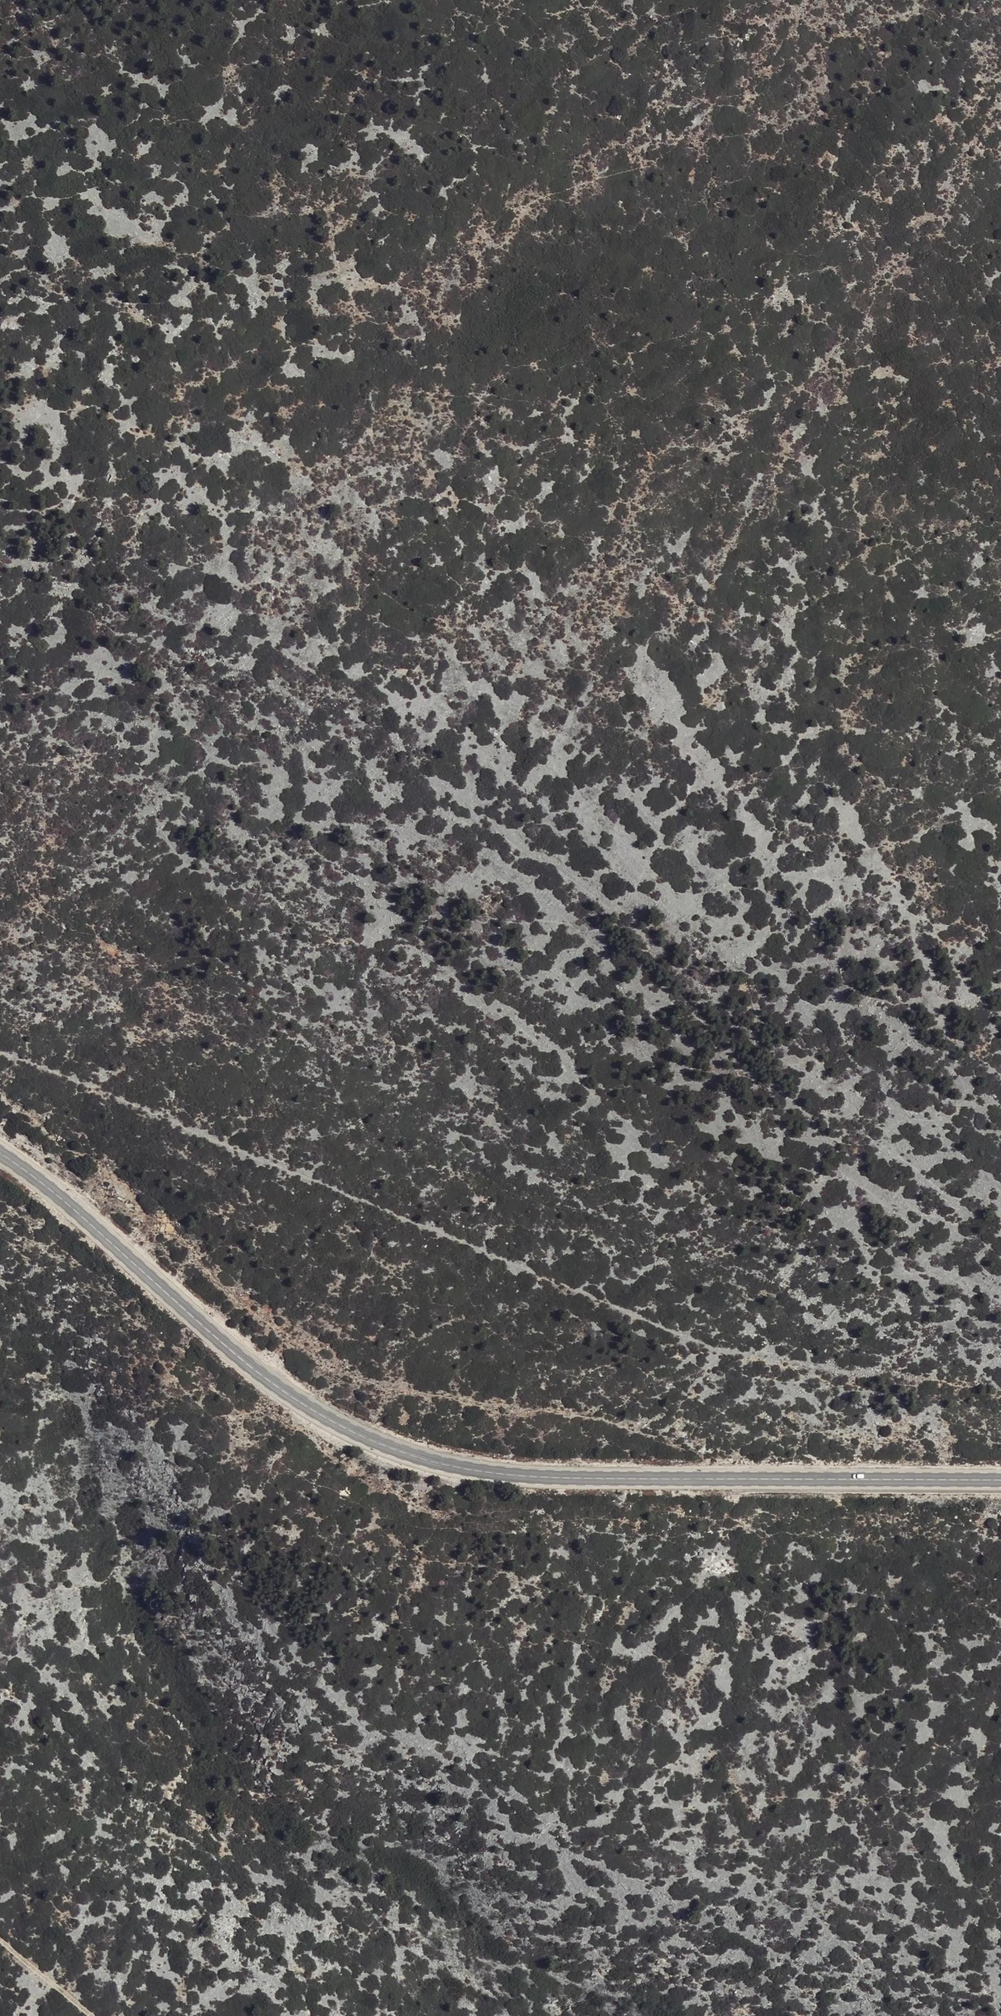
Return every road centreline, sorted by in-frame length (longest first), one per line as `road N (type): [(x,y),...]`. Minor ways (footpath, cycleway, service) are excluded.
road 1 (primary): [(1000,1480),(511,1477),(407,1454),(329,1418),(266,1374),(0,1151)]

